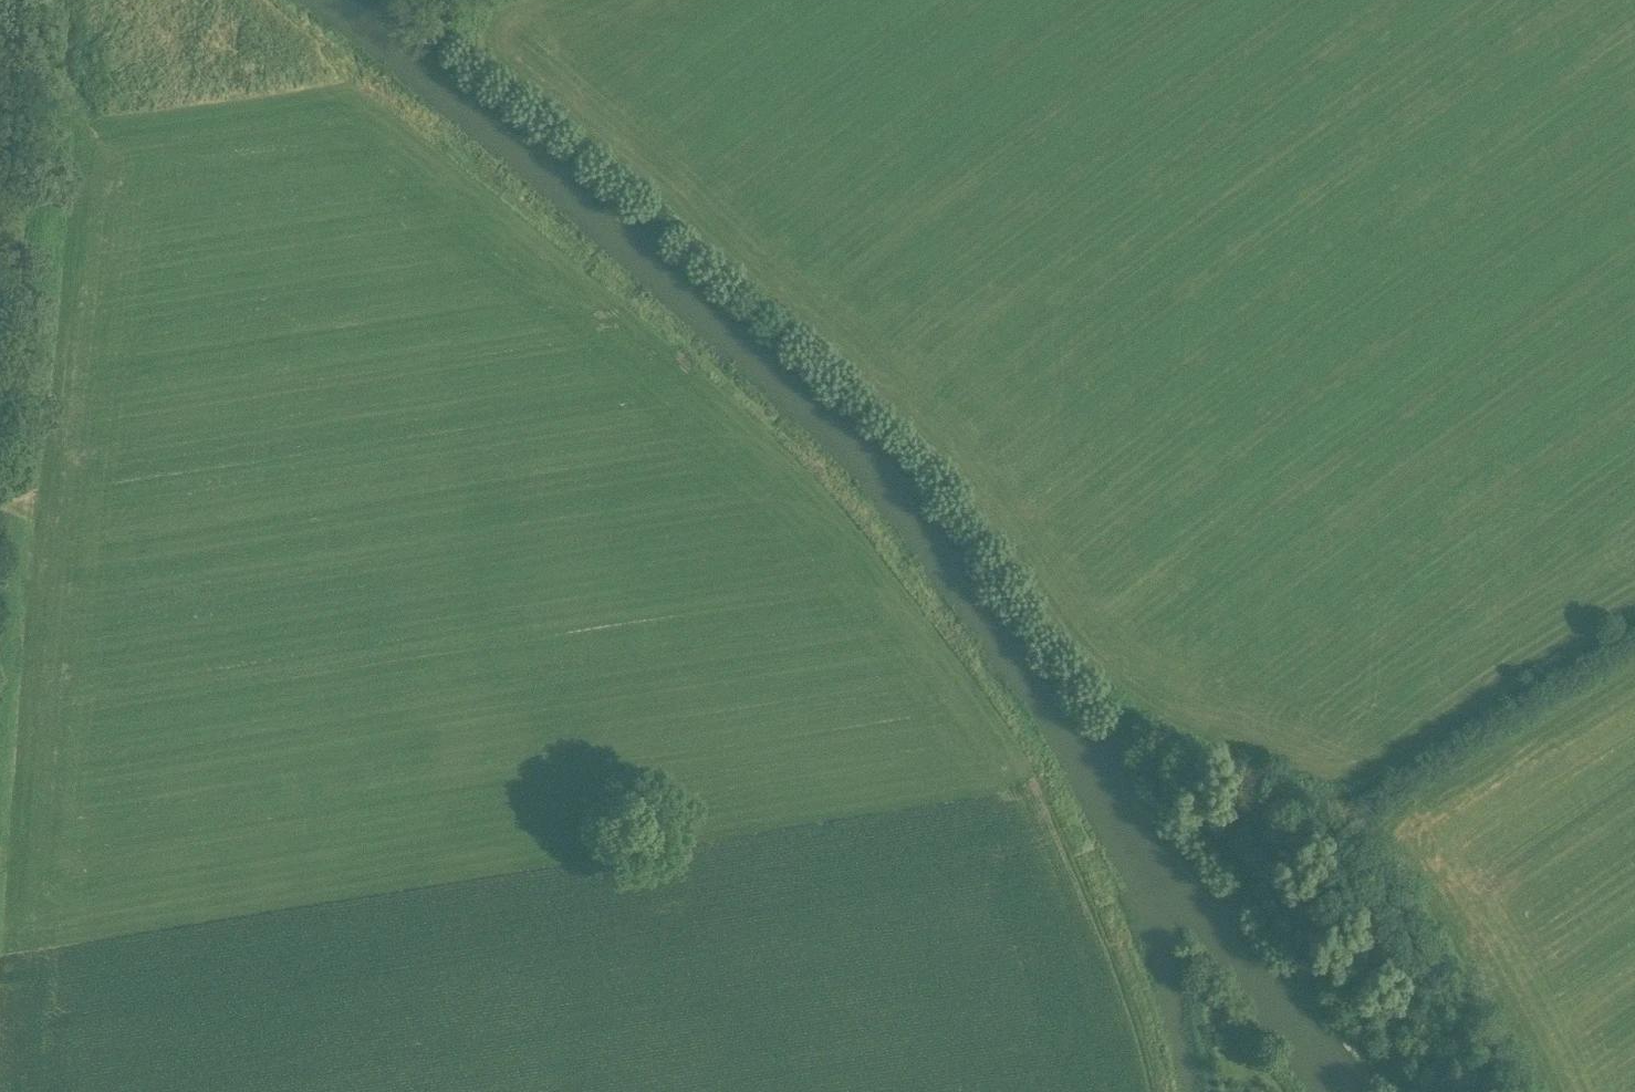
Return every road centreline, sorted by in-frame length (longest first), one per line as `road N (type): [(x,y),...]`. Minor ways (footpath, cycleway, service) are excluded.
road 1 (unclassified): [(0,120),(12,0)]

